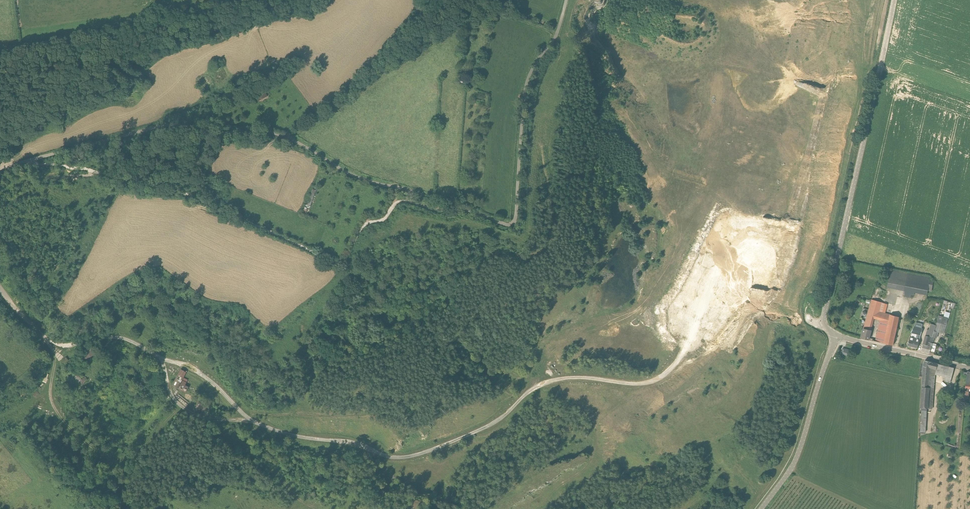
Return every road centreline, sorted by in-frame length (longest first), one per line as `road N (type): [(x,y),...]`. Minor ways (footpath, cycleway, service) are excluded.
road 1 (unclassified): [(566,0),(556,37),(526,85),(513,226),(354,176),(269,133),(165,126),(0,169)]
road 2 (track): [(245,417),(402,413),(421,404),(453,335),(505,274),(550,240),(554,208),(539,116)]
road 3 (tertiary): [(837,335),(823,319),(895,0)]
road 4 (track): [(689,352),(647,382),(536,377),(586,413),(595,445),(589,464),(537,508)]
road 5 (track): [(464,209),(399,203),(384,220),(365,225),(340,265),(221,213)]
road 6 (track): [(221,213),(176,191),(29,160)]
road 7 (track): [(282,480),(245,417),(210,419),(179,405),(161,358)]
road 8 (tertiary): [(761,508),(796,459),(837,335)]
road 9 (track): [(619,111),(643,144),(683,241)]
road 10 (unclassified): [(969,368),(837,335)]

